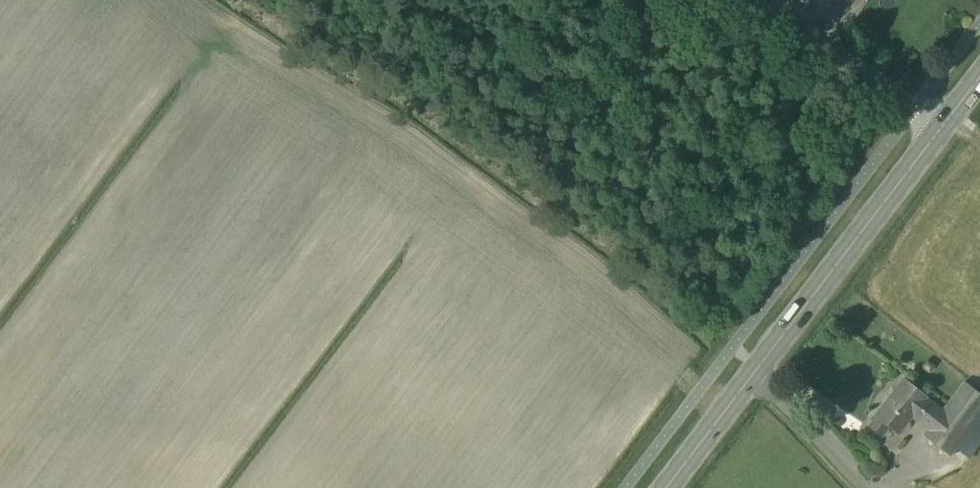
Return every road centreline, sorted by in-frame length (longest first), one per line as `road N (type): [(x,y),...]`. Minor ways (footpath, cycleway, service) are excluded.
road 1 (primary): [(757,374),(979,82)]
road 2 (unclassified): [(757,374),(863,487)]
road 3 (primary): [(670,487),(757,374)]

